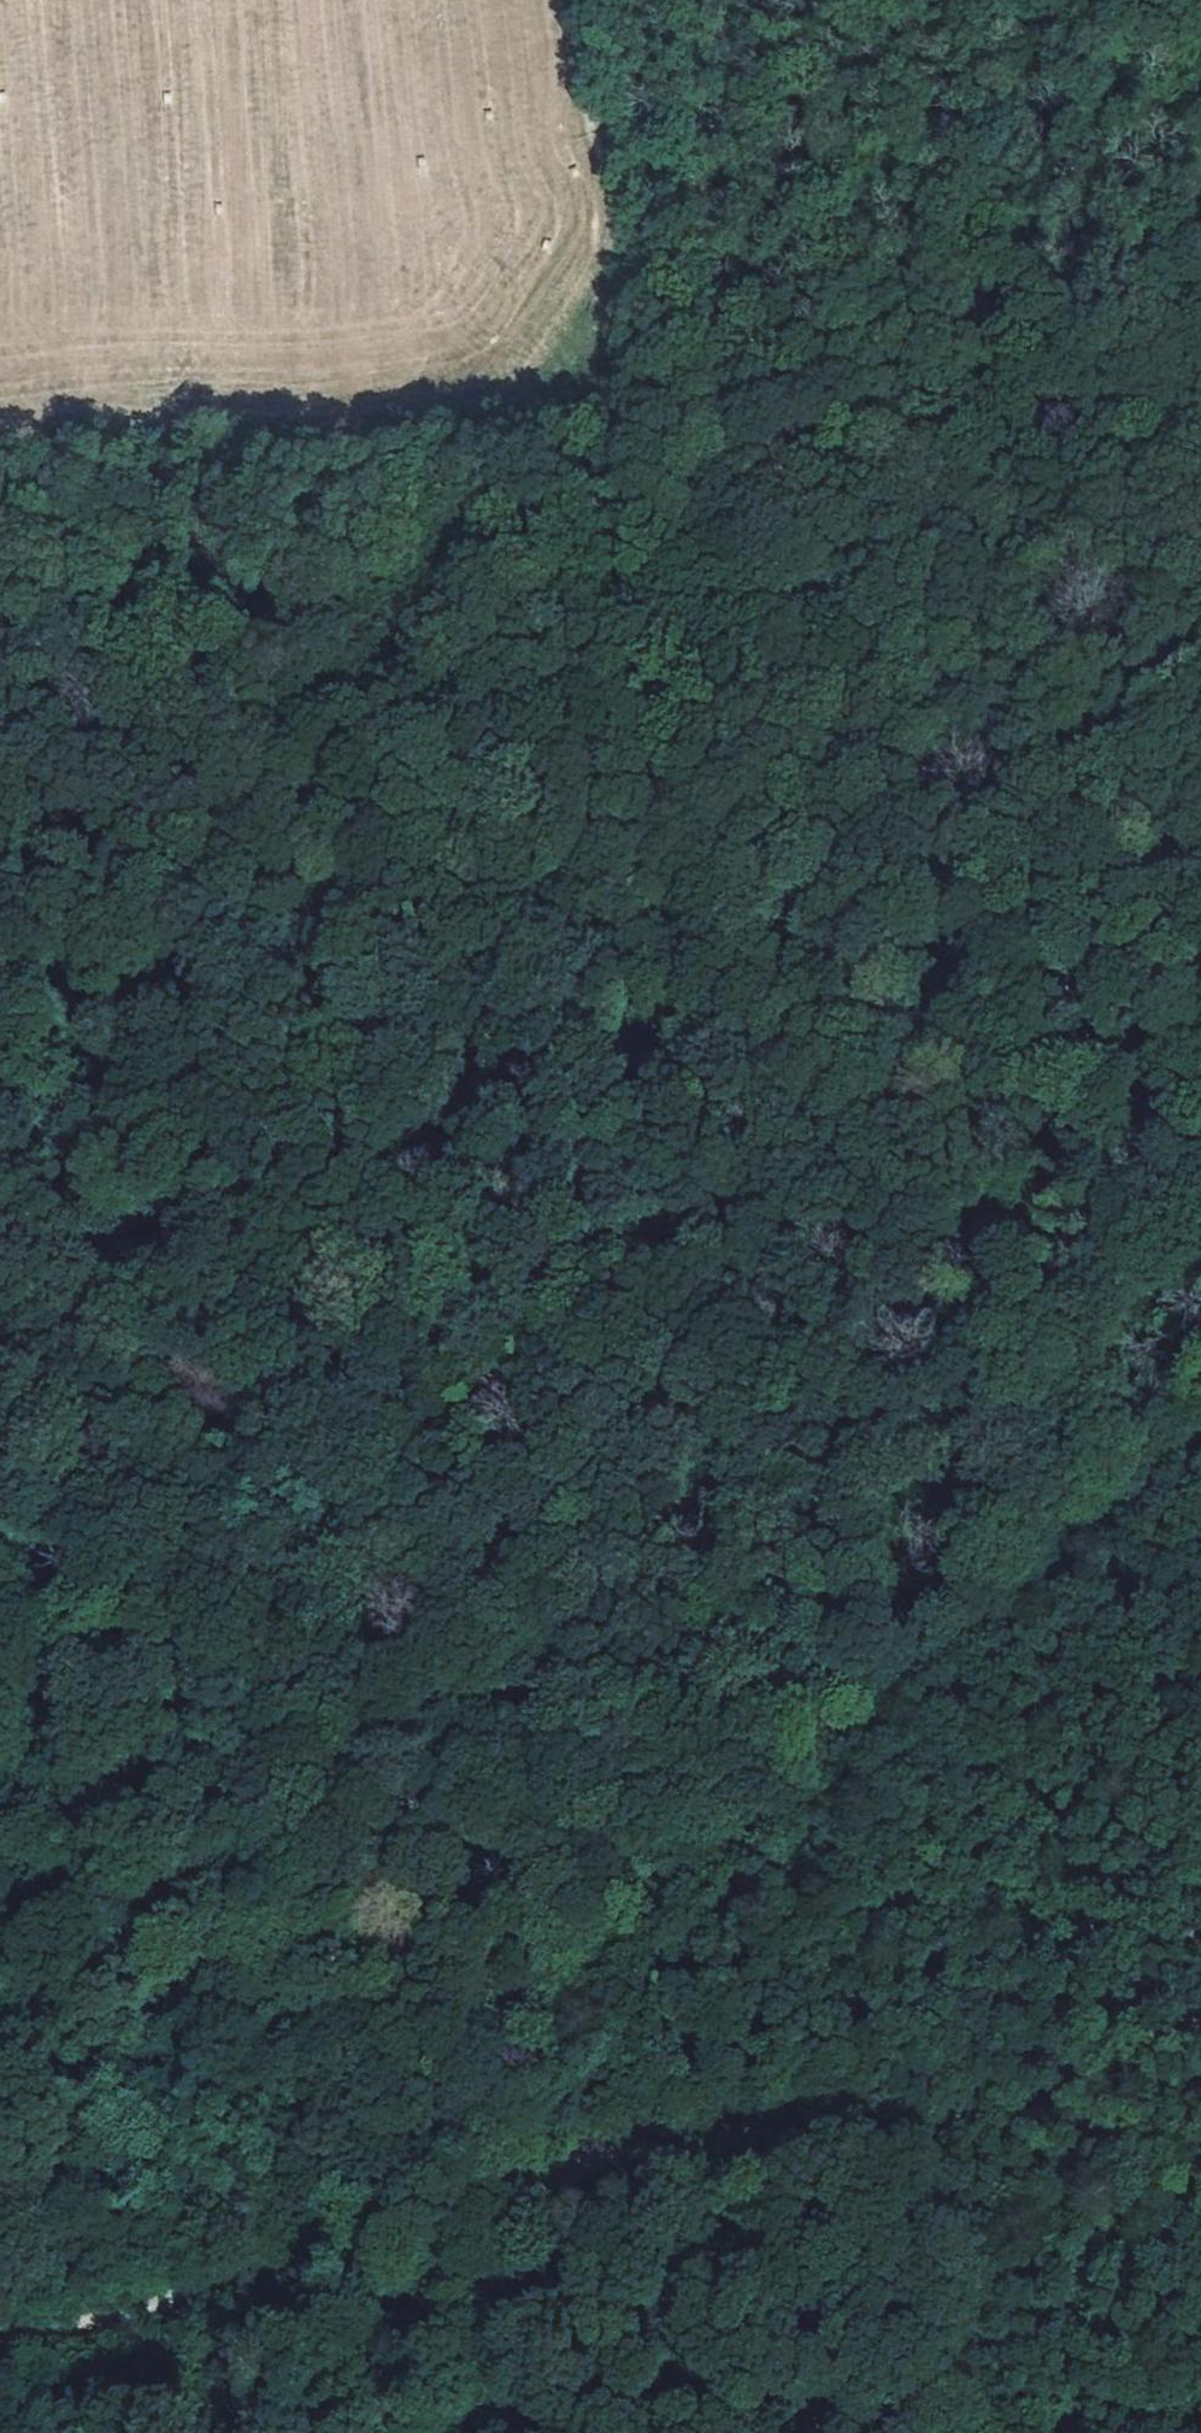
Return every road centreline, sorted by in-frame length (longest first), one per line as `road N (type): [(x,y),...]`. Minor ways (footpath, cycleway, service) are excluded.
road 1 (track): [(0,2347),(423,2221),(640,2145),(948,2126),(1200,2162)]

